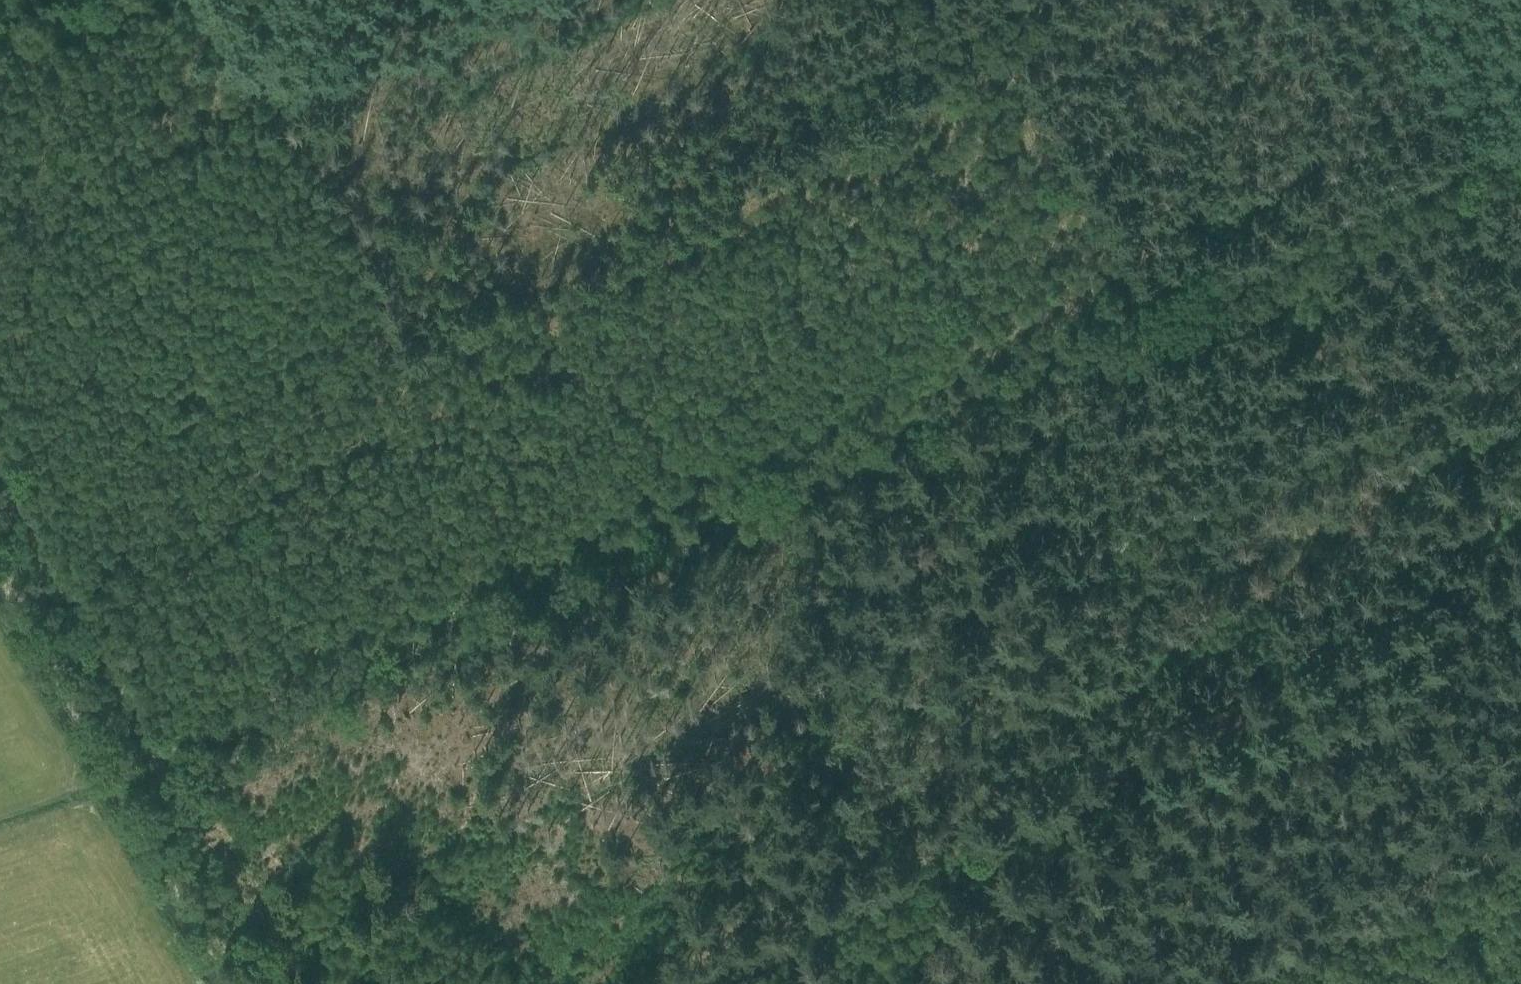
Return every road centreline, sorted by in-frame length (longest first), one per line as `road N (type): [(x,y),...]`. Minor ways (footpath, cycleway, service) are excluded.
road 1 (track): [(1520,594),(690,983)]
road 2 (track): [(289,983),(0,479)]
road 3 (track): [(1520,178),(1447,91),(1400,0)]

